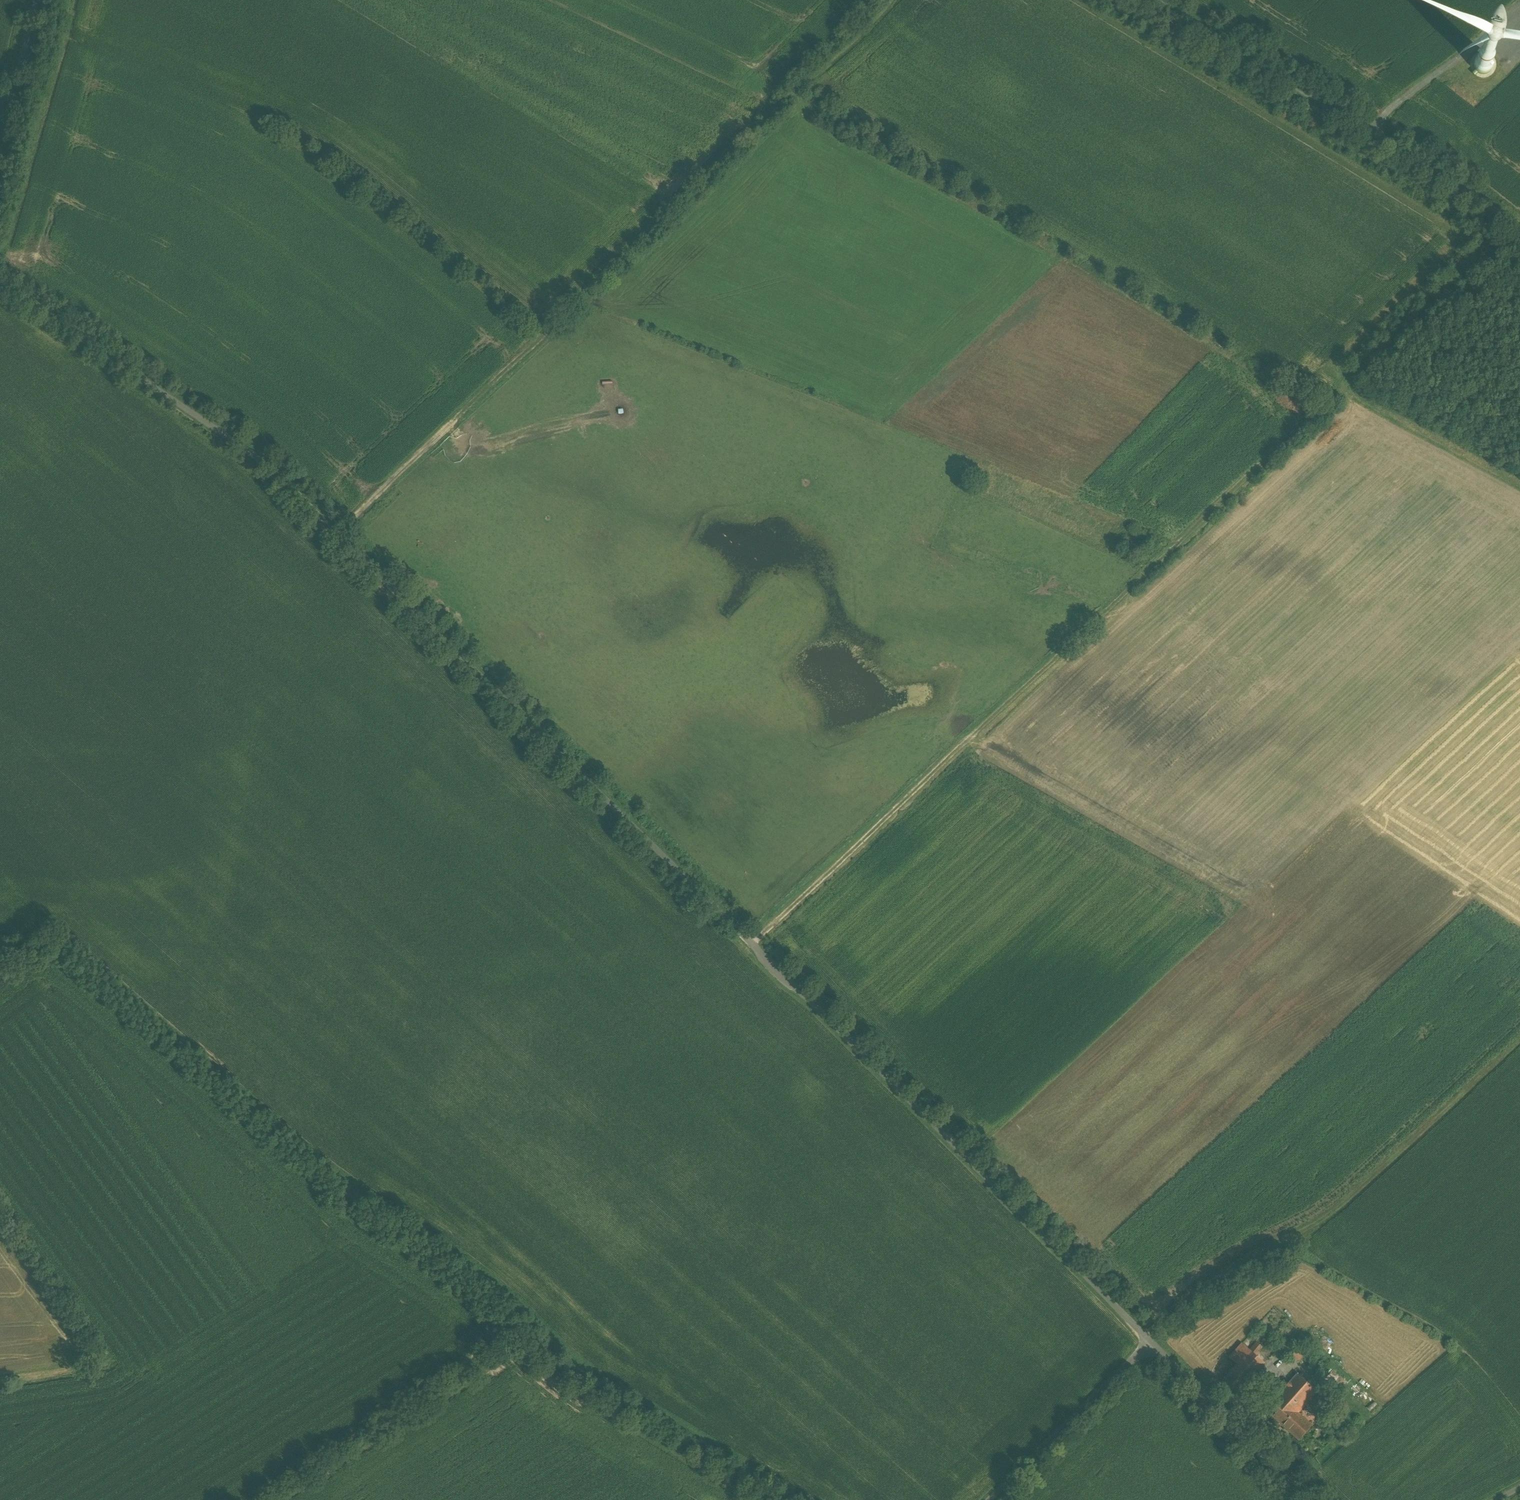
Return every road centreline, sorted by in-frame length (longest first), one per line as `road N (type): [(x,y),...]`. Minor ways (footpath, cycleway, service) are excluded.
road 1 (unclassified): [(1151,1342),(239,456),(0,304)]
road 2 (track): [(1102,0),(1519,263)]
road 3 (track): [(1509,241),(1491,170),(1448,146),(1435,115),(1483,65)]
road 4 (unclassified): [(995,1499),(1151,1342)]
road 5 (unclassified): [(1151,1342),(1301,1499)]

